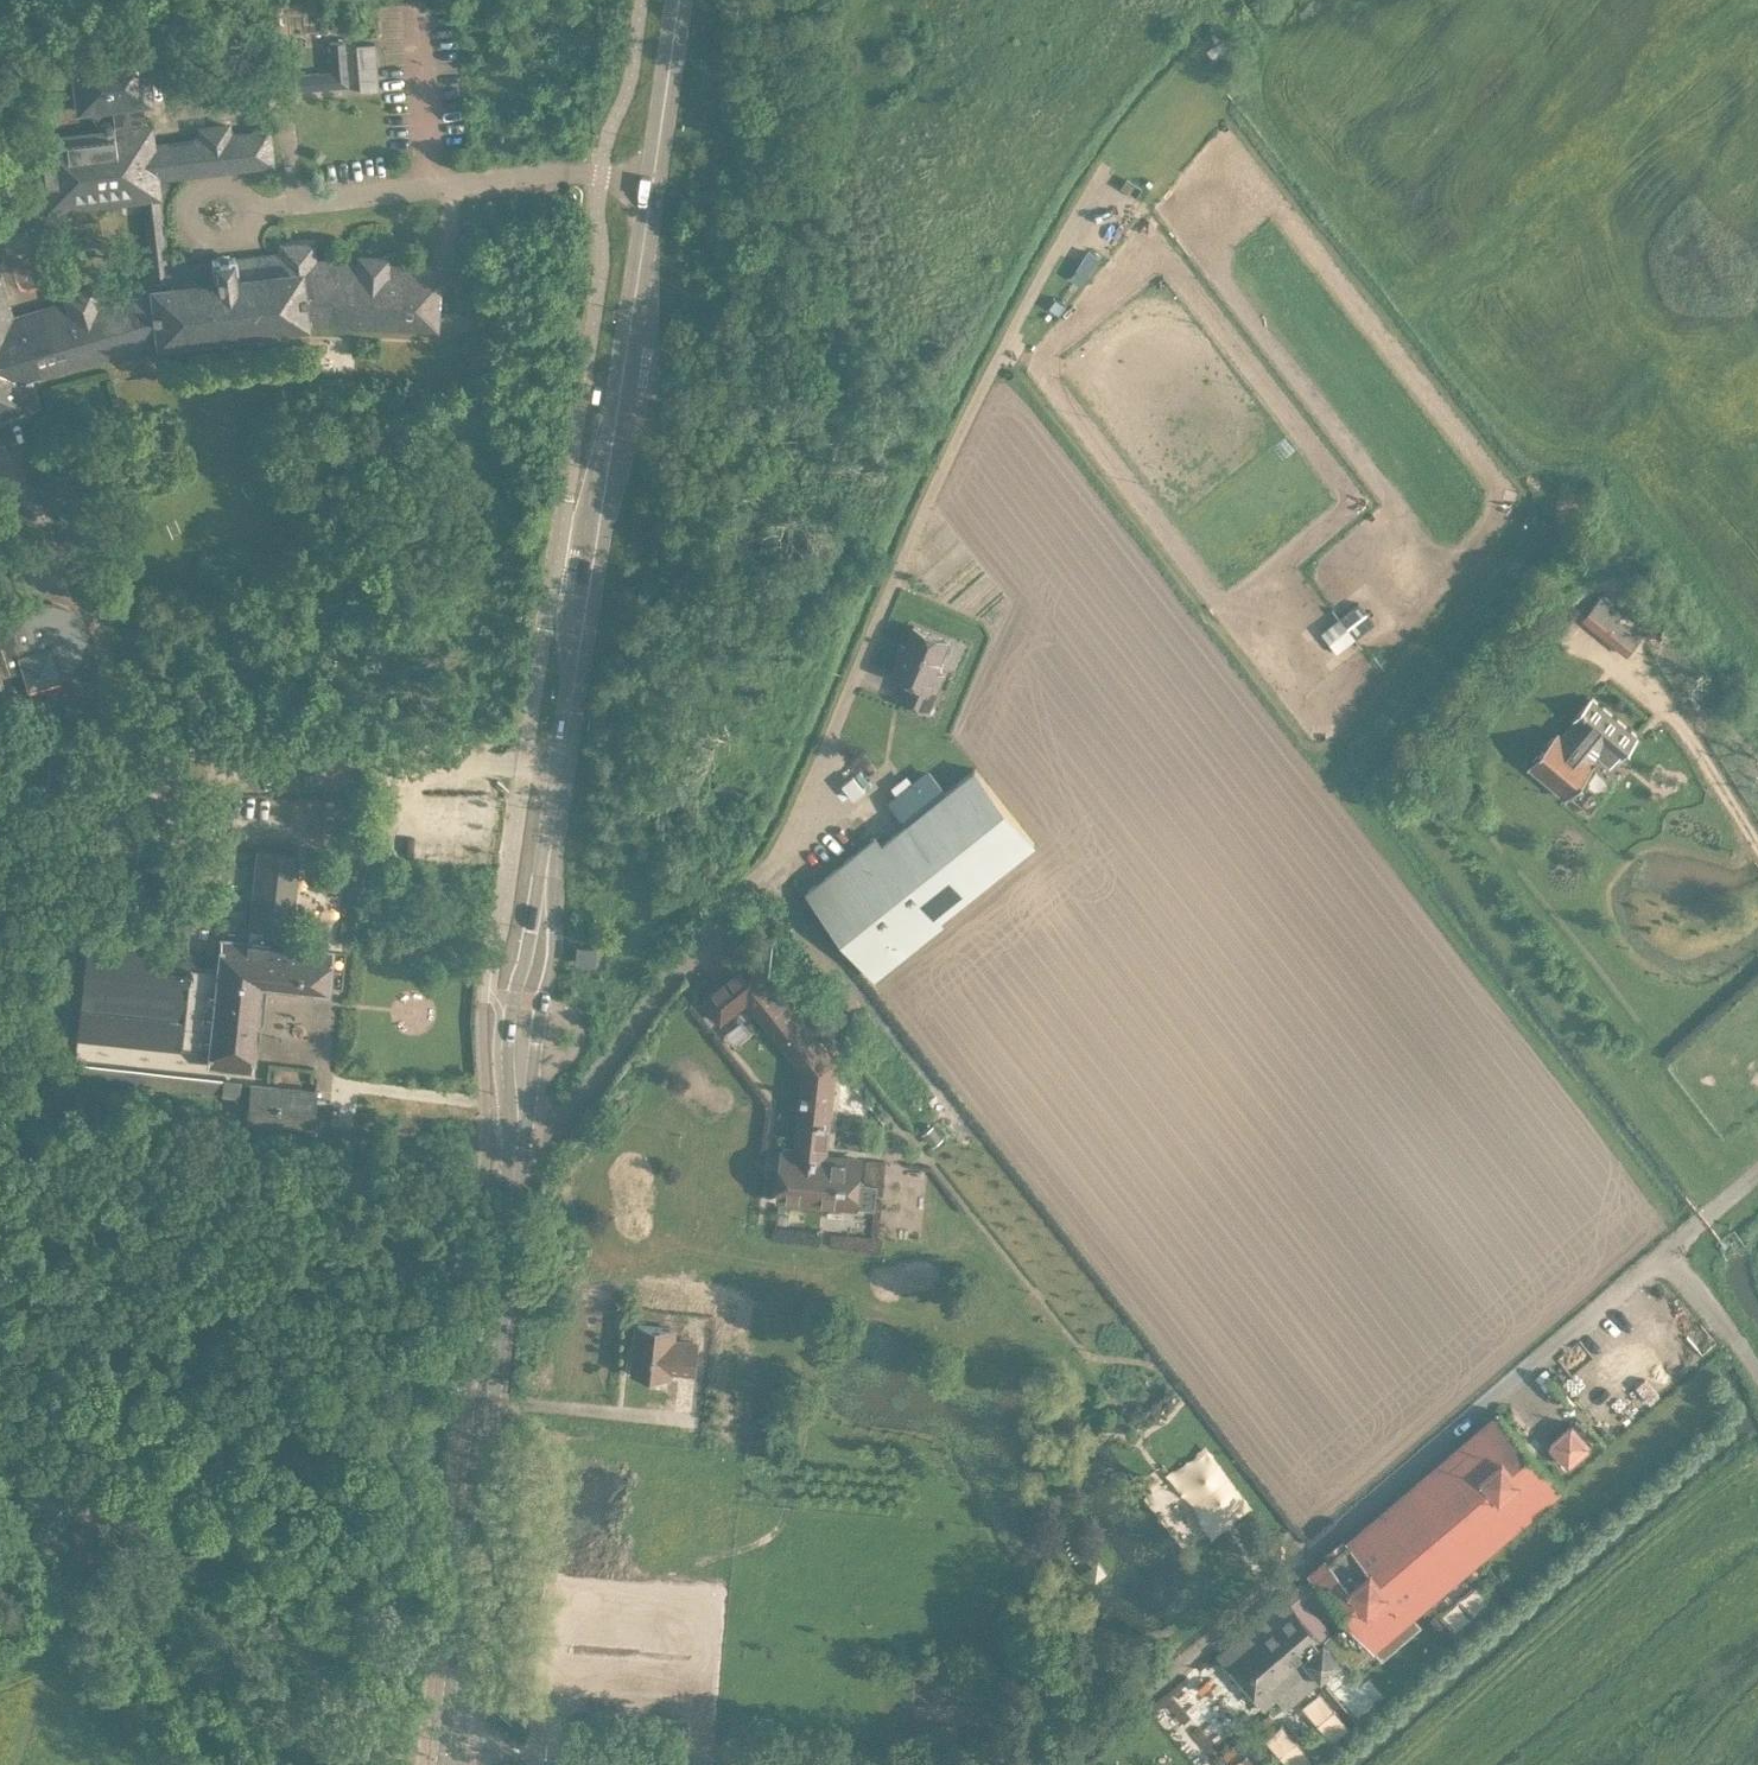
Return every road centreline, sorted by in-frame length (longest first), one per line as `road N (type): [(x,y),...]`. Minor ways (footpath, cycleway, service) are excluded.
road 1 (secondary): [(444,1764),(525,998),(676,0)]
road 2 (track): [(1579,630),(1666,706),(1757,845)]

